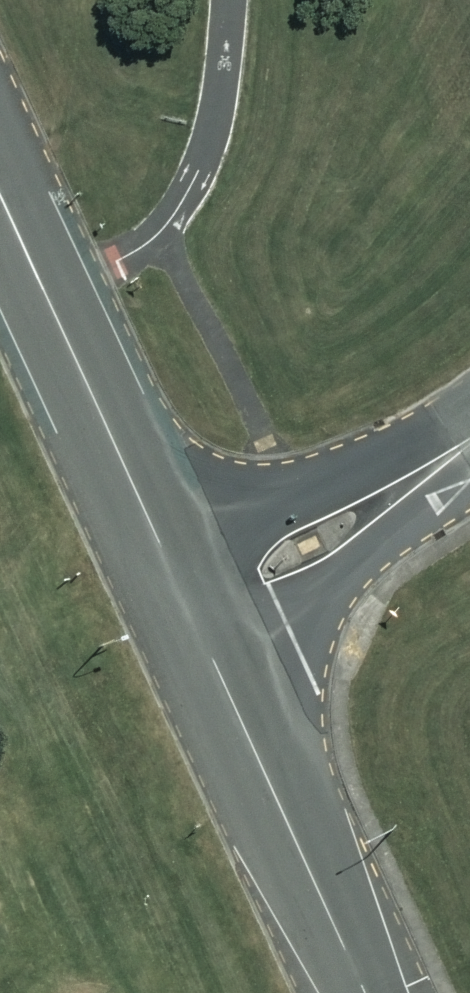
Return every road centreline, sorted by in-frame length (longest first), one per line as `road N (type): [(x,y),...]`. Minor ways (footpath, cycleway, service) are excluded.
road 1 (residential): [(469,463),(373,539),(329,588),(288,660),(263,768)]
road 2 (residential): [(139,494),(203,510),(281,502),(469,426)]
road 3 (residential): [(139,494),(0,189)]
road 4 (residential): [(263,768),(139,494)]
road 5 (residential): [(366,992),(263,768)]

